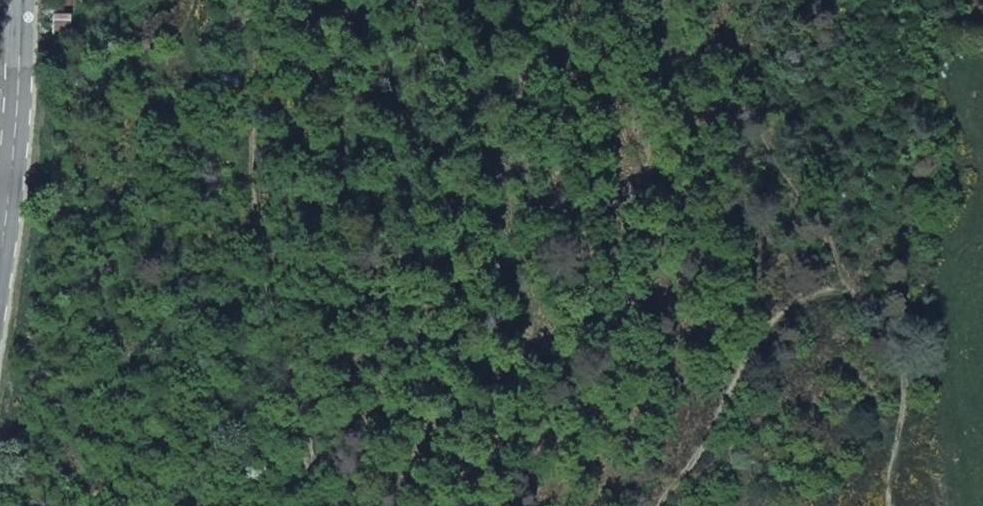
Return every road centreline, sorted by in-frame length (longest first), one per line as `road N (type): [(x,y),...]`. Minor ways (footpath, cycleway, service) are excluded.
road 1 (track): [(901,505),(903,346),(884,307),(844,269),(764,306),(717,424),(665,505)]
road 2 (track): [(351,505),(301,425),(295,292),(237,0)]
road 3 (secondary): [(24,0),(0,302)]

